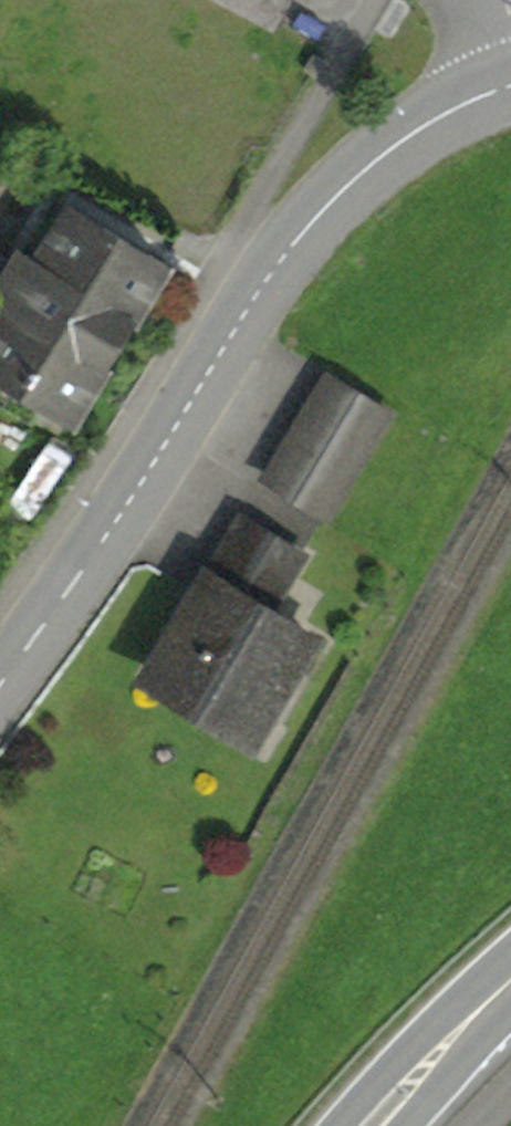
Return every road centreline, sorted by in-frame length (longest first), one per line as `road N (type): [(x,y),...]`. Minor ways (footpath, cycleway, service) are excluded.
road 1 (tertiary): [(0,668),(302,217),(380,145),(510,79)]
road 2 (primary): [(510,994),(383,1125)]

